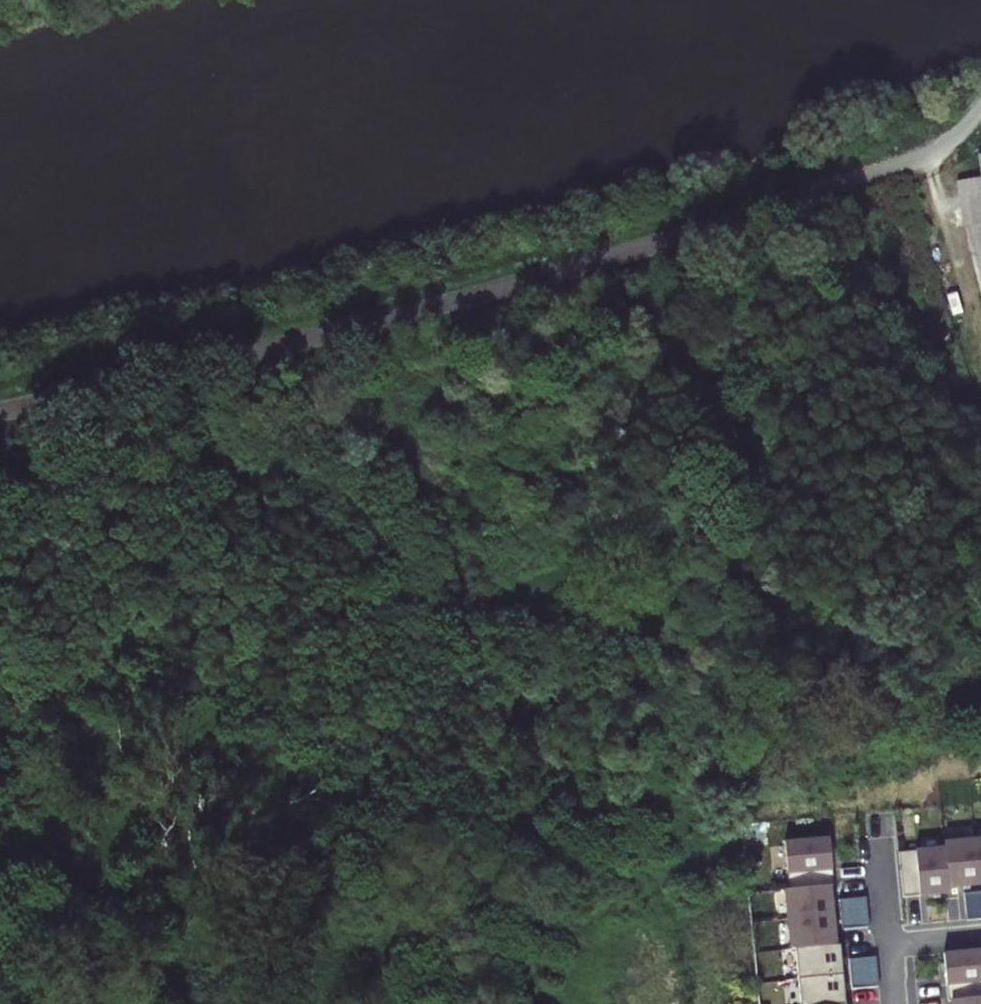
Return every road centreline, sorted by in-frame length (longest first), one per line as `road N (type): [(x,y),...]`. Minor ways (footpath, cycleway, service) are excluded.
road 1 (residential): [(980,105),(958,132),(911,159),(804,193)]

